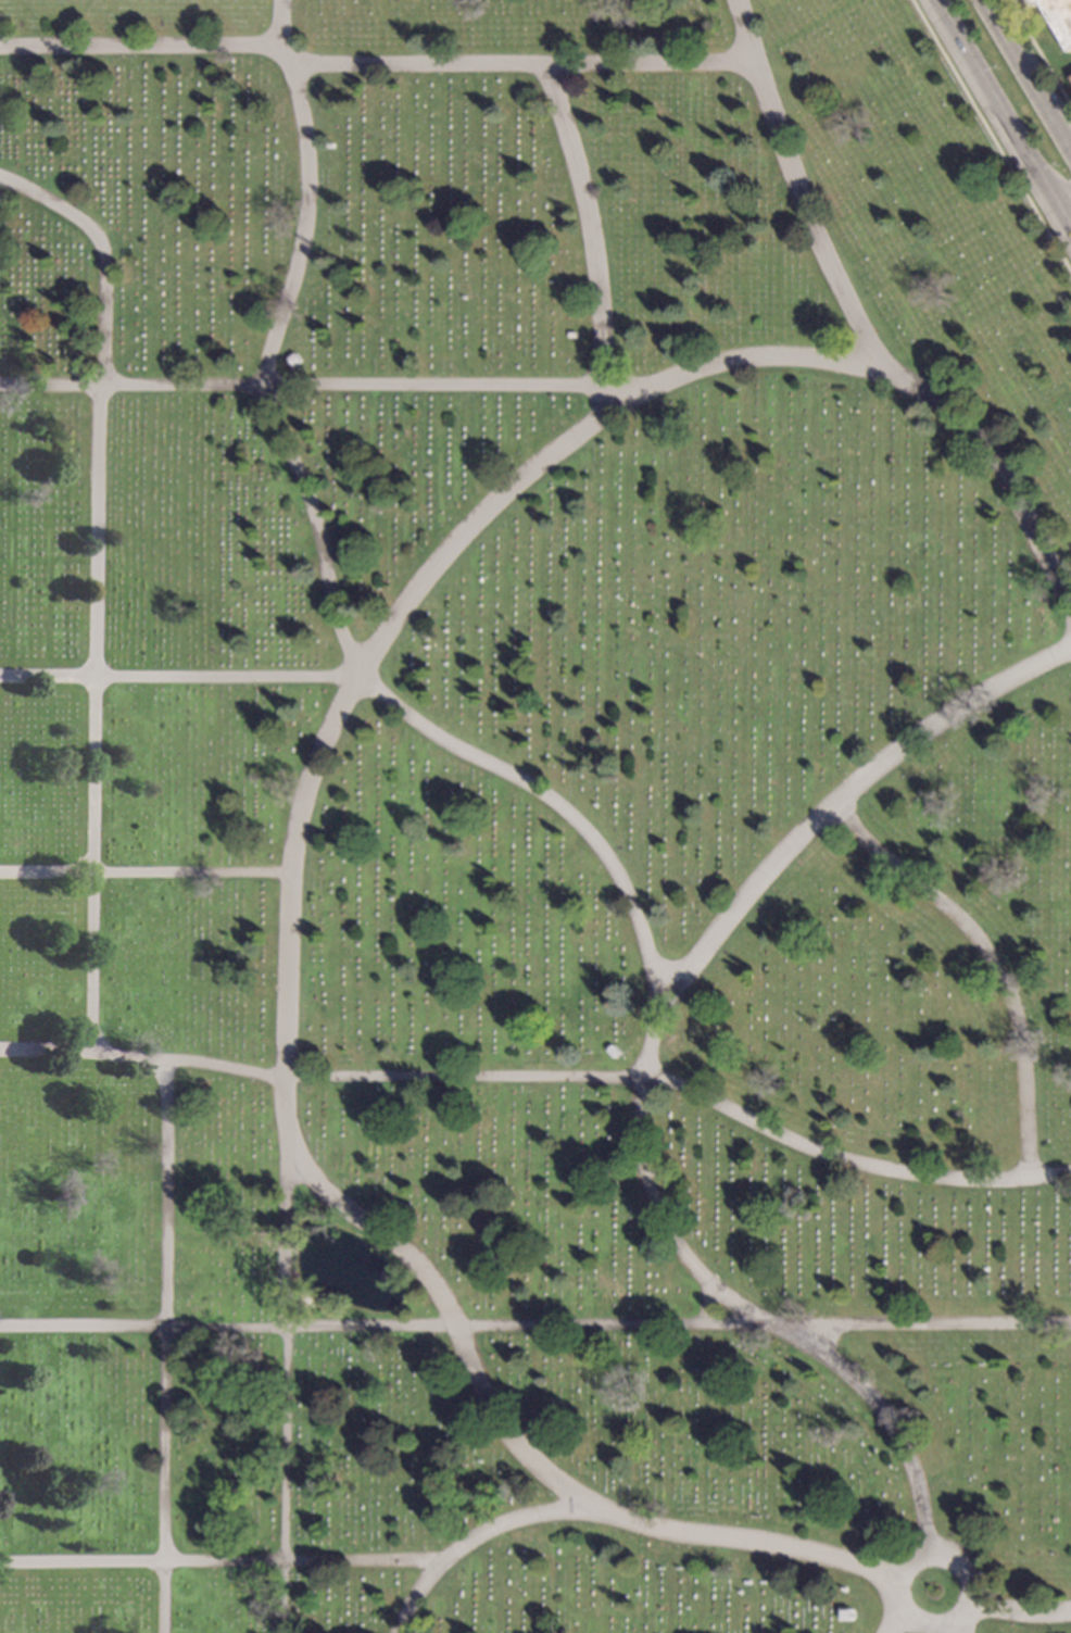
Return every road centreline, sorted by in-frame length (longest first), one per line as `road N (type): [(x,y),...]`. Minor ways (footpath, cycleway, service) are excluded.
road 1 (primary): [(937,0),(1063,216)]
road 2 (primary): [(1070,134),(991,0)]

